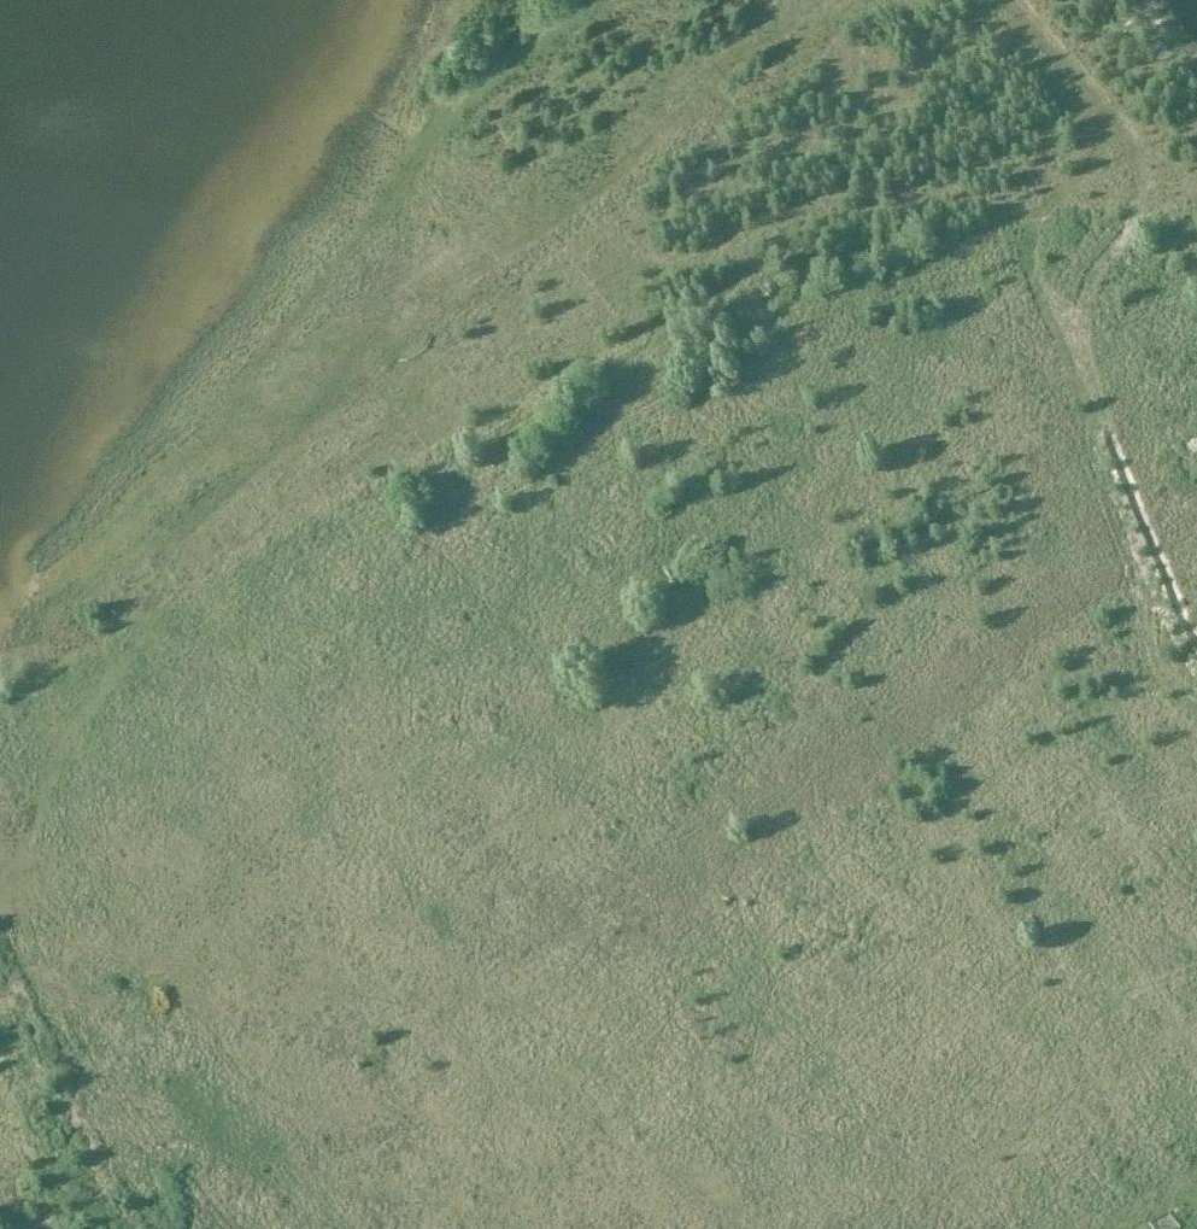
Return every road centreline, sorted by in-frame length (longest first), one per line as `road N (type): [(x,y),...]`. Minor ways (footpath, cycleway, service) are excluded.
road 1 (track): [(582,0),(463,96),(260,361),(211,444),(145,497),(140,529),(176,549),(118,669),(53,757),(31,828),(0,878)]

